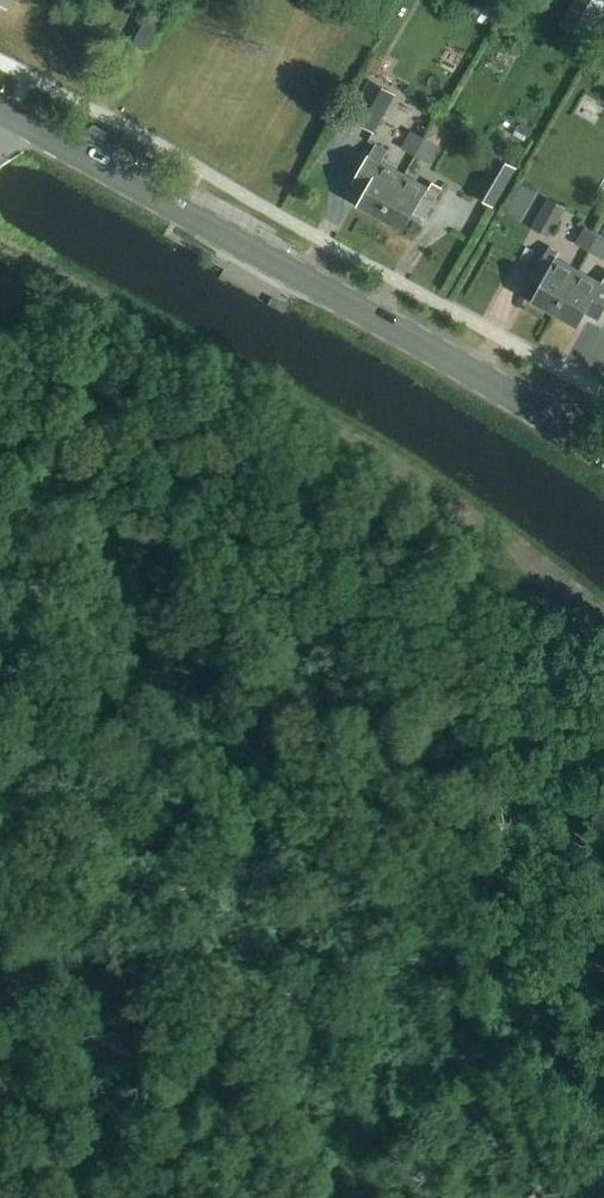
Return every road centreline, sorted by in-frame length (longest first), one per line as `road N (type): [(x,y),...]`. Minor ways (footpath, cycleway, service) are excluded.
road 1 (track): [(0,240),(485,528),(603,622)]
road 2 (primary): [(603,454),(510,392),(8,116)]

